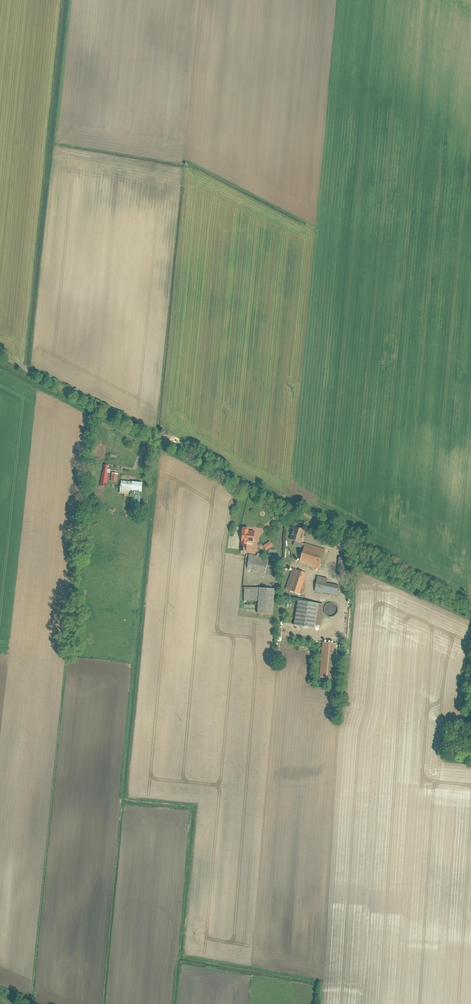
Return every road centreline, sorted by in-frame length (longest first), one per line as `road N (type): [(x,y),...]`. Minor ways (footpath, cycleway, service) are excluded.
road 1 (residential): [(470,601),(0,356)]

